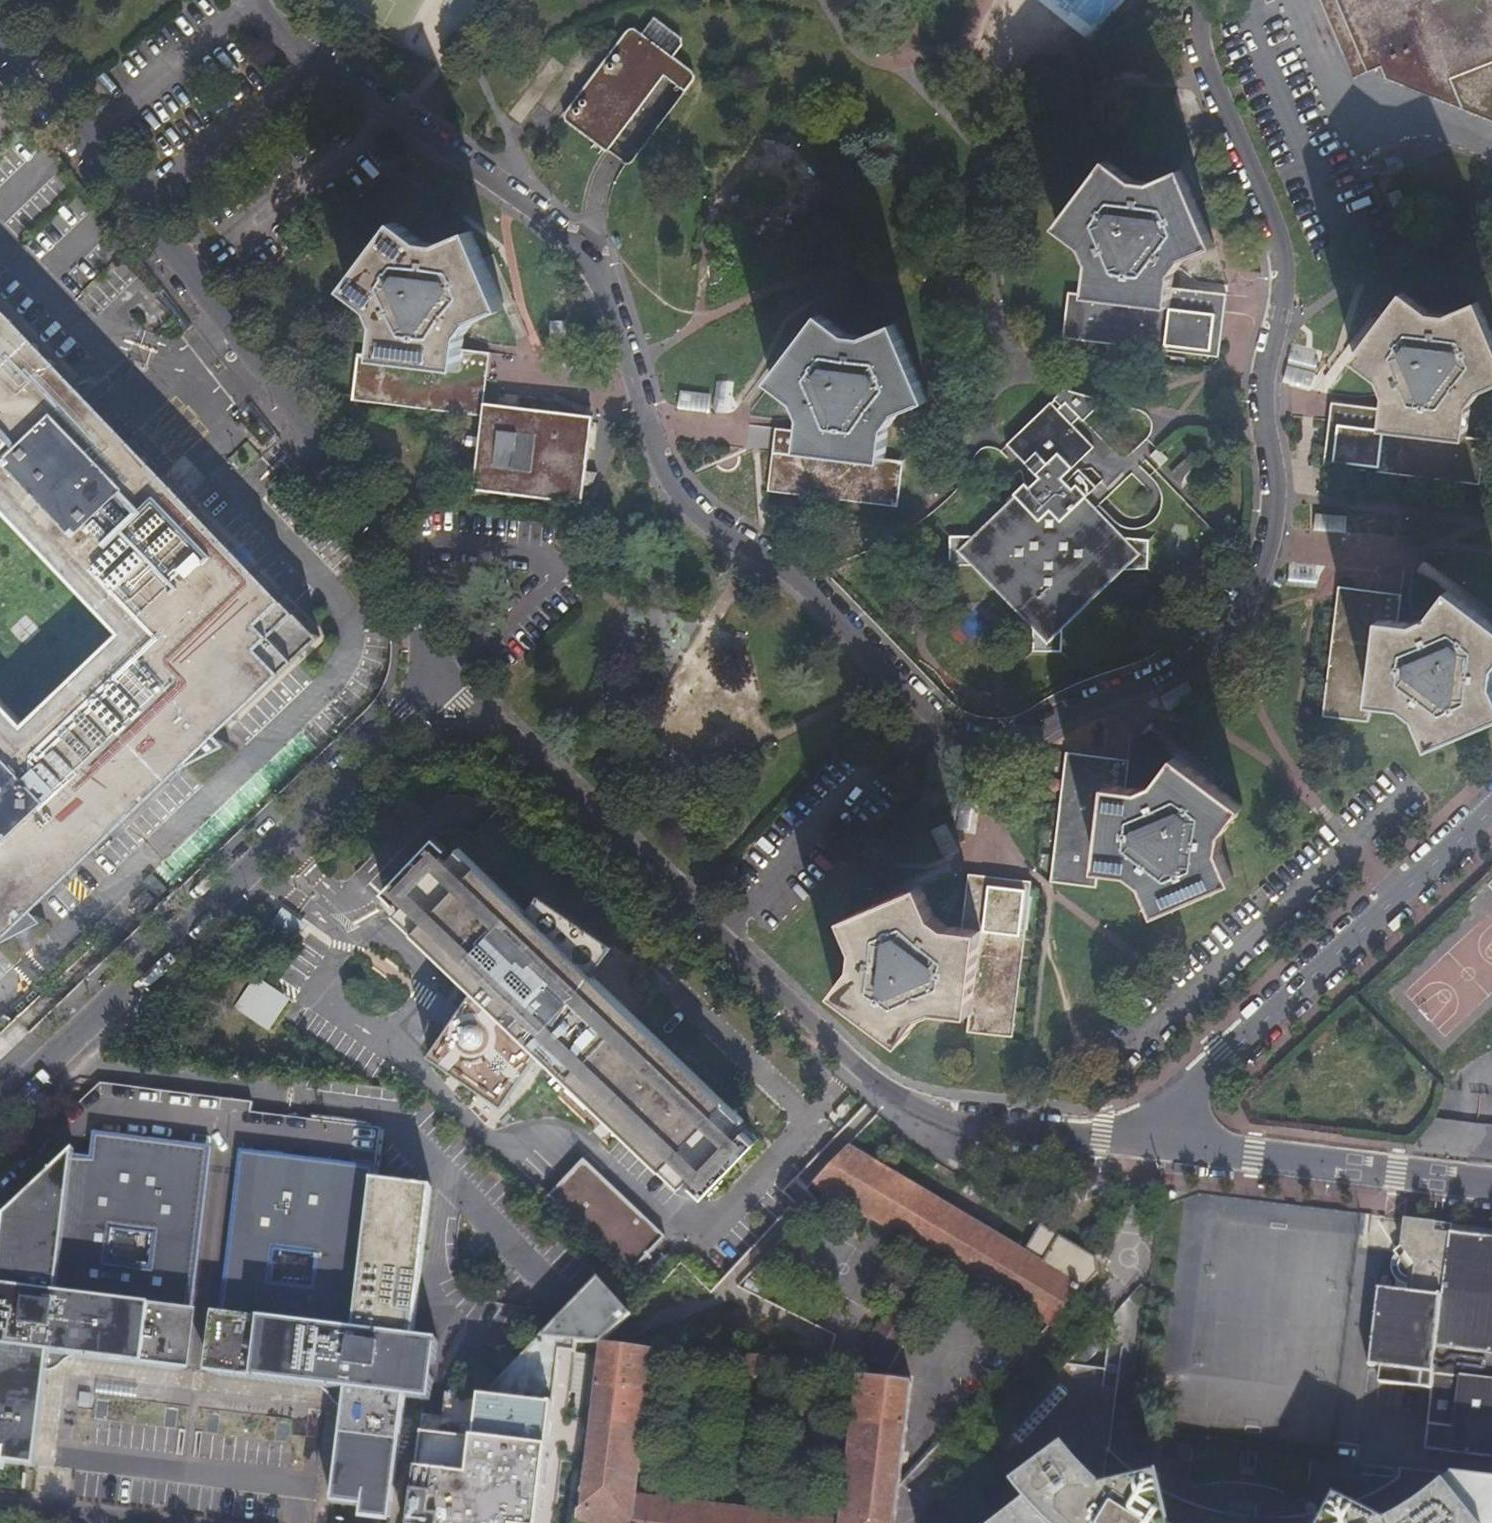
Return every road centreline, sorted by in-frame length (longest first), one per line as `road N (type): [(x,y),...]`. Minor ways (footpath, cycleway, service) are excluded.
road 1 (residential): [(1193,0),(1197,58),(1278,256),(1278,317),(1264,407),(1277,501),(1272,547),(1245,603),(1202,652),(1123,697),(1007,741),(982,740),(927,707),(787,573),(677,496),(651,452),(605,297),(583,256),(484,170),(284,34),(256,0)]
road 2 (residential): [(1132,1143),(965,1126),(886,1093),(437,677)]
road 3 (residential): [(437,677),(378,520),(0,28)]
road 4 (unclassified): [(0,1112),(280,844),(437,677)]
road 5 (residential): [(1491,804),(1132,1143)]
road 6 (residential): [(1491,1186),(1132,1143)]

